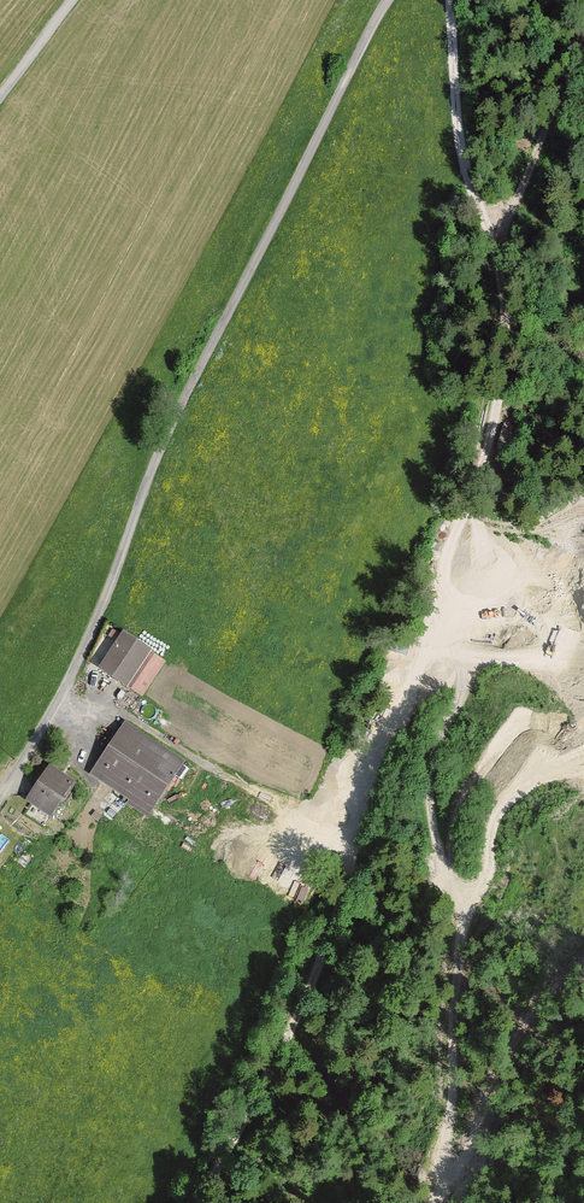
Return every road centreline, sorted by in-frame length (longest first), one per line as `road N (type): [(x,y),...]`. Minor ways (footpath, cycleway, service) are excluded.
road 1 (track): [(452,0),(461,146),(493,268),(500,377),(473,519),(328,943),(193,1202)]
road 2 (unclassified): [(391,0),(167,436),(91,640),(0,802)]
road 3 (track): [(66,686),(251,788),(366,820)]
road 4 (track): [(583,75),(493,268)]
road 5 (unclassified): [(0,97),(76,0)]

